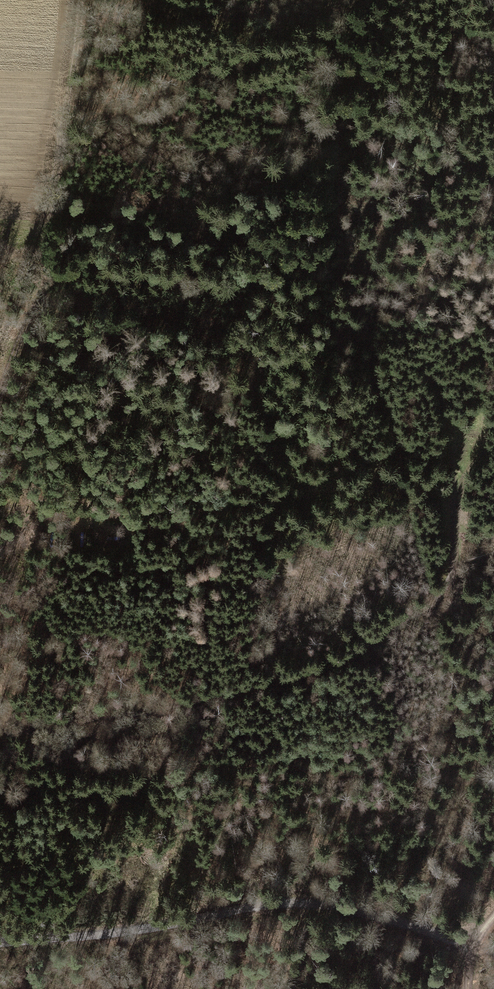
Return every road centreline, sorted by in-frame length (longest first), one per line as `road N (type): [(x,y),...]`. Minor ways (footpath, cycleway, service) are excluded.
road 1 (track): [(457,502),(450,578),(435,600),(322,667),(178,706),(0,731)]
road 2 (track): [(0,946),(277,907),(392,919),(473,942)]
road 3 (track): [(0,393),(12,358),(66,0)]
road 4 (track): [(473,0),(439,65),(446,114),(493,175)]

